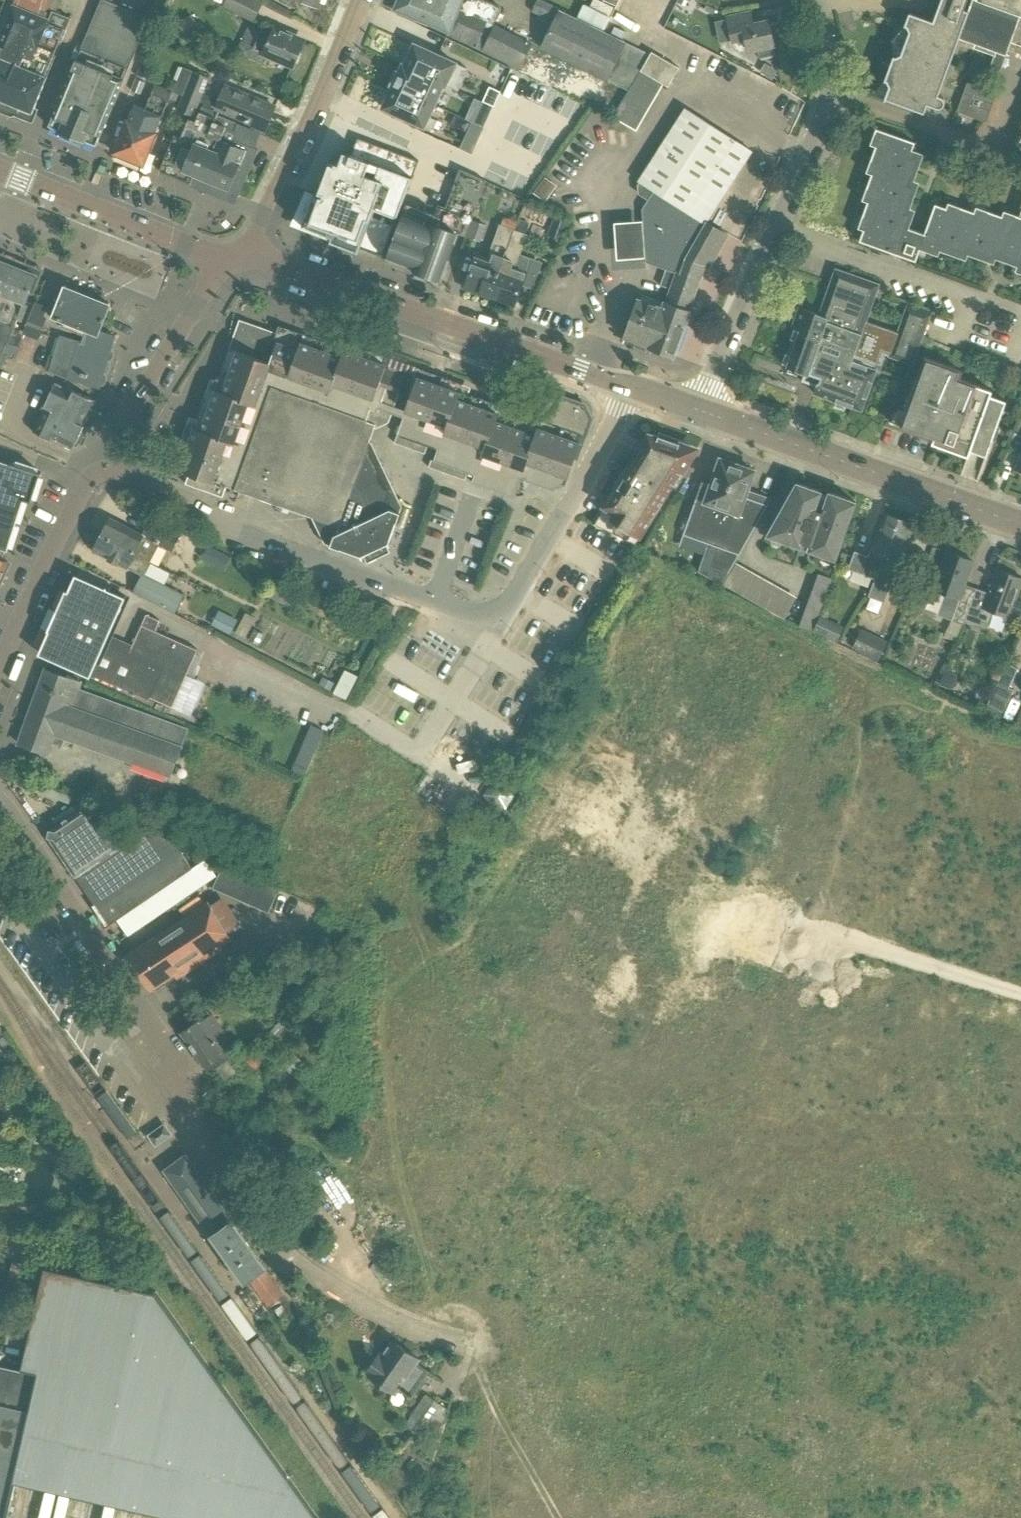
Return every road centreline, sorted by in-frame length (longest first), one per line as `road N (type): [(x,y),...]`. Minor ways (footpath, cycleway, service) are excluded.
road 1 (residential): [(101,459),(222,524),(498,624),(632,386)]
road 2 (residential): [(699,410),(827,111),(830,77),(816,0)]
road 3 (tertiary): [(632,386),(271,260),(233,256)]
road 4 (residential): [(435,1343),(307,1277),(170,1099)]
road 5 (residential): [(170,1099),(145,1015),(0,806)]
road 6 (tertiary): [(1020,524),(699,410)]
road 7 (residential): [(233,256),(320,103),(361,0)]
road 8 (residential): [(170,1099),(109,1048),(0,893)]
road 9 (tertiary): [(233,256),(0,171)]
road 10 (residential): [(233,256),(101,459)]
road 11 (residential): [(0,667),(101,459)]

